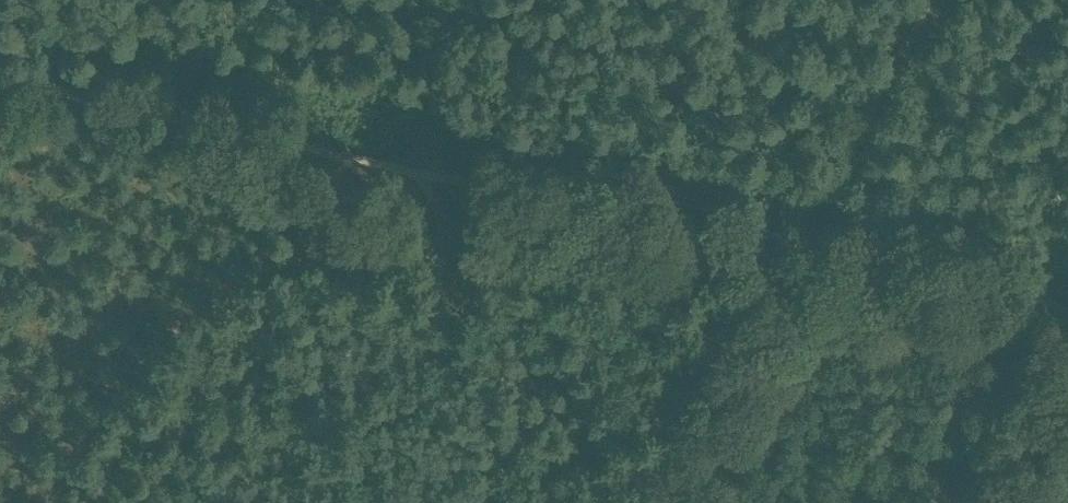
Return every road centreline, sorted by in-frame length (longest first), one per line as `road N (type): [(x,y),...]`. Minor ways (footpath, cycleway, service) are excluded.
road 1 (track): [(440,176),(1067,307)]
road 2 (track): [(0,84),(440,176)]
road 3 (track): [(1016,502),(1067,381)]

